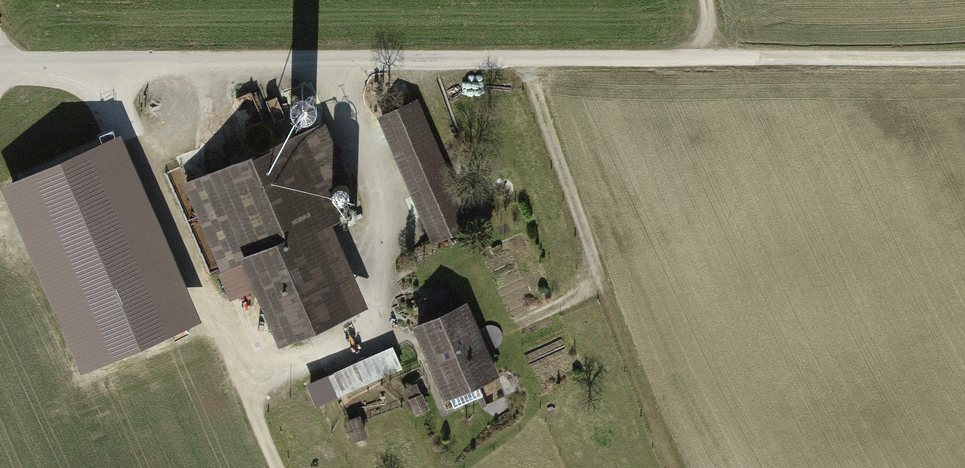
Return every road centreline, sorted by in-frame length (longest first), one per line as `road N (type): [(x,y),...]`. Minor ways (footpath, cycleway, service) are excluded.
road 1 (track): [(325,63),(394,222),(365,248),(382,316),(239,388)]
road 2 (track): [(277,467),(105,64)]
road 3 (track): [(524,57),(604,287),(516,325)]
road 4 (track): [(707,57),(964,59)]

